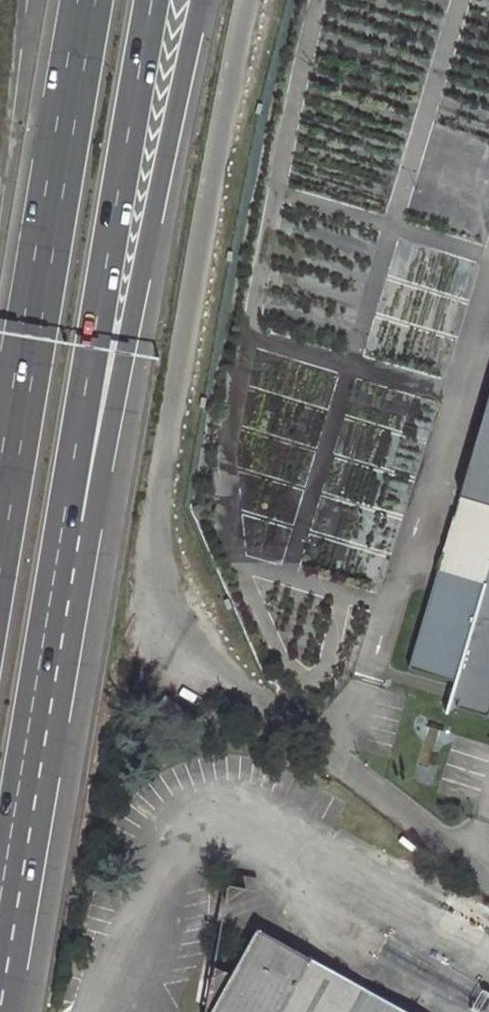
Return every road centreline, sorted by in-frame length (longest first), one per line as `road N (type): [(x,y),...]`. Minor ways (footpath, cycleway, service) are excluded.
road 1 (unclassified): [(247,0),(143,586),(152,616),(488,878)]
road 2 (trunk): [(63,523),(198,0)]
road 3 (trunk): [(63,523),(153,0)]
road 4 (trunk): [(87,0),(0,516)]
road 5 (trunk): [(0,900),(63,523)]

